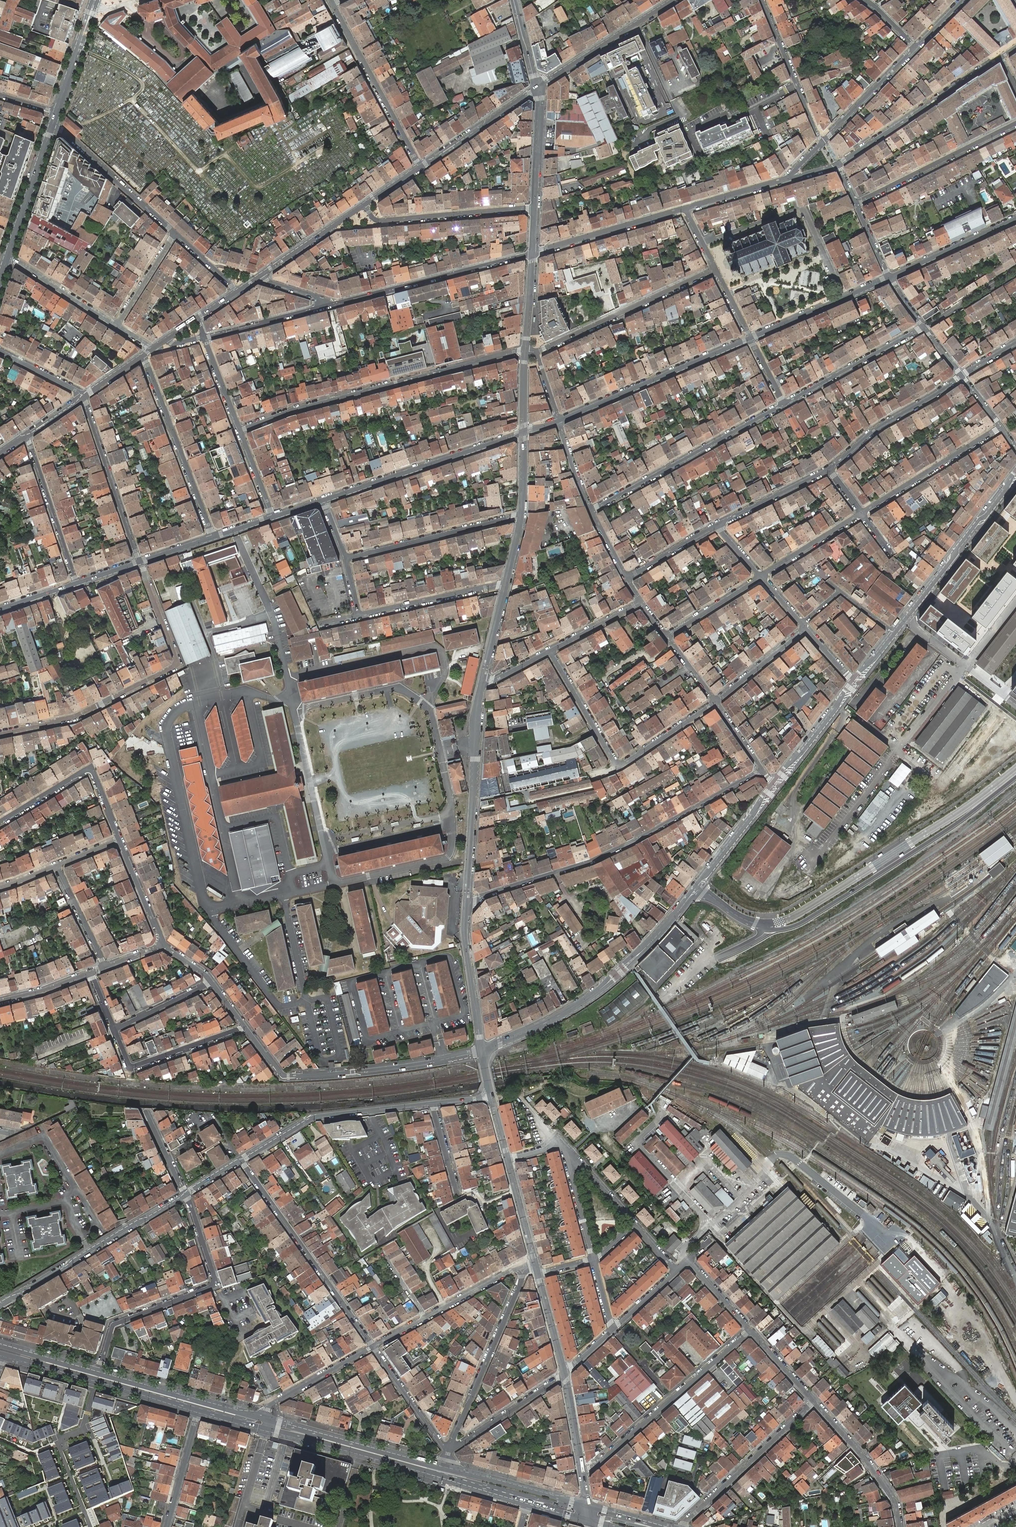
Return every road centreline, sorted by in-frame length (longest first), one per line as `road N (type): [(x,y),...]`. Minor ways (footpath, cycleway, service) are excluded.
road 1 (residential): [(697,886),(743,919),(771,929),(793,927),(1015,777)]
road 2 (residential): [(466,898),(590,861),(762,769)]
road 3 (residential): [(0,734),(75,716),(176,663),(139,562)]
road 4 (residential): [(525,351),(240,431)]
road 5 (tertiary): [(697,886),(604,986),(481,1050)]
road 6 (primary): [(197,1413),(442,1478)]
road 7 (residential): [(99,1372),(113,1325),(213,1284),(186,1195)]
road 8 (residential): [(372,1347),(241,1162)]
road 9 (residential): [(443,1059),(284,1076),(244,1026)]
road 10 (residential): [(784,403),(591,511)]
road 11 (residential): [(582,1472),(750,1330)]
road 12 (tertiary): [(466,898),(482,681)]
road 13 (residential): [(186,1195),(0,1305)]
road 14 (residential): [(324,306),(532,253)]
road 15 (tertiary): [(323,500),(523,433)]
road 16 (tertiary): [(559,421),(751,338)]
road 17 (residential): [(434,1103),(316,1117),(241,1162)]
road 18 (primary): [(2,1356),(197,1413)]
road 19 (residential): [(448,1453),(521,1268)]
road 20 (residential): [(537,352),(715,269)]
road 21 (residential): [(836,164),(1000,57)]
road 22 (residential): [(143,355),(213,537)]
road 23 (primary): [(445,1467),(262,1417)]
road 24 (residential): [(421,167),(332,3)]
road 25 (tertiary): [(1015,469),(906,620)]
road 26 (residential): [(814,1402),(682,1526)]
road 27 (residential): [(346,559),(521,517)]
road 28 (residential): [(1015,123),(855,203)]
road 29 (residential): [(119,839),(90,770),(0,822)]
road 30 (residential): [(535,209),(380,220),(366,204)]
road 31 (residential): [(139,562),(83,397)]
road 32 (primary): [(262,1417),(99,1372)]
road 33 (residential): [(52,125),(176,234)]
road 34 (tertiary): [(676,0),(537,88)]
road 35 (residential): [(861,513),(1001,427)]
road 36 (residential): [(829,469),(881,425),(961,376)]
road 37 (residential): [(114,1029),(133,1066),(244,1026)]
road 38 (residential): [(532,253),(685,208)]
road 39 (residential): [(784,403),(923,328)]
road 40 (residential): [(762,0),(822,144)]
road 41 (residential): [(27,436),(77,583)]
road 42 (residential): [(814,1402),(893,1498),(901,1526)]
road 43 (tertiary): [(481,1050),(466,898)]
road 44 (residential): [(505,586),(358,615)]
road 45 (tertiary): [(442,1478),(570,1508),(587,1504)]
road 46 (primary): [(587,1504),(445,1467)]
road 47 (tertiary): [(52,125),(7,258)]
road 48 (tertiary): [(537,88),(421,167)]
road 49 (residential): [(448,1453),(564,1374)]
road 50 (tertiary): [(890,277),(1015,219)]
road 51 (residential): [(916,47),(822,144)]
road 52 (tertiary): [(366,204),(257,278)]
road 53 (residential): [(550,651),(617,764)]
road 54 (residential): [(372,1347),(448,1453)]
road 55 (tertiary): [(853,680),(773,783)]
road 56 (residential): [(262,1417),(372,1347)]
road 57 (tertiary): [(773,783),(697,886)]
road 58 (residential): [(116,324),(7,258)]
road 59 (residential): [(718,525),(829,469)]
road 60 (residential): [(204,337),(324,306)]
road 61 (tertiary): [(535,209),(537,88)]

